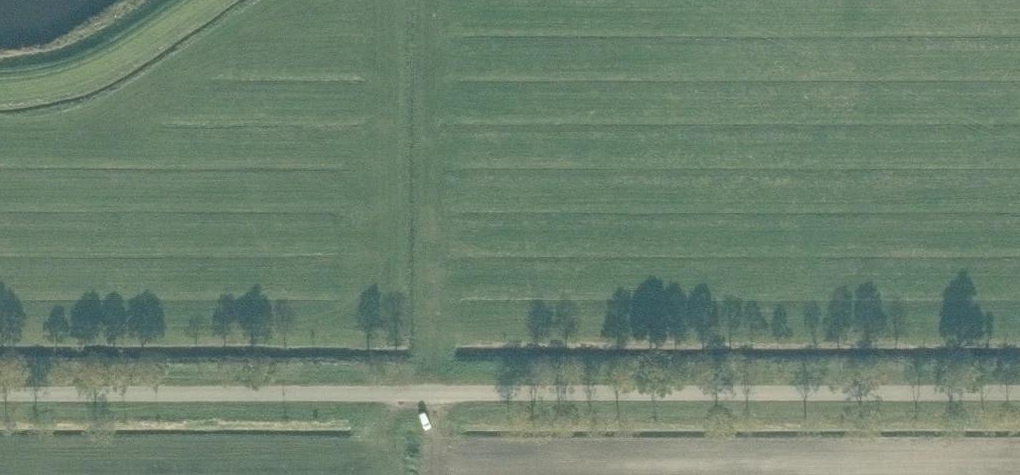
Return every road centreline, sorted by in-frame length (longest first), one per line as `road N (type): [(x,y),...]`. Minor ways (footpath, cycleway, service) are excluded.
road 1 (unclassified): [(0,393),(1019,393)]
road 2 (track): [(178,0),(63,66),(0,73)]

